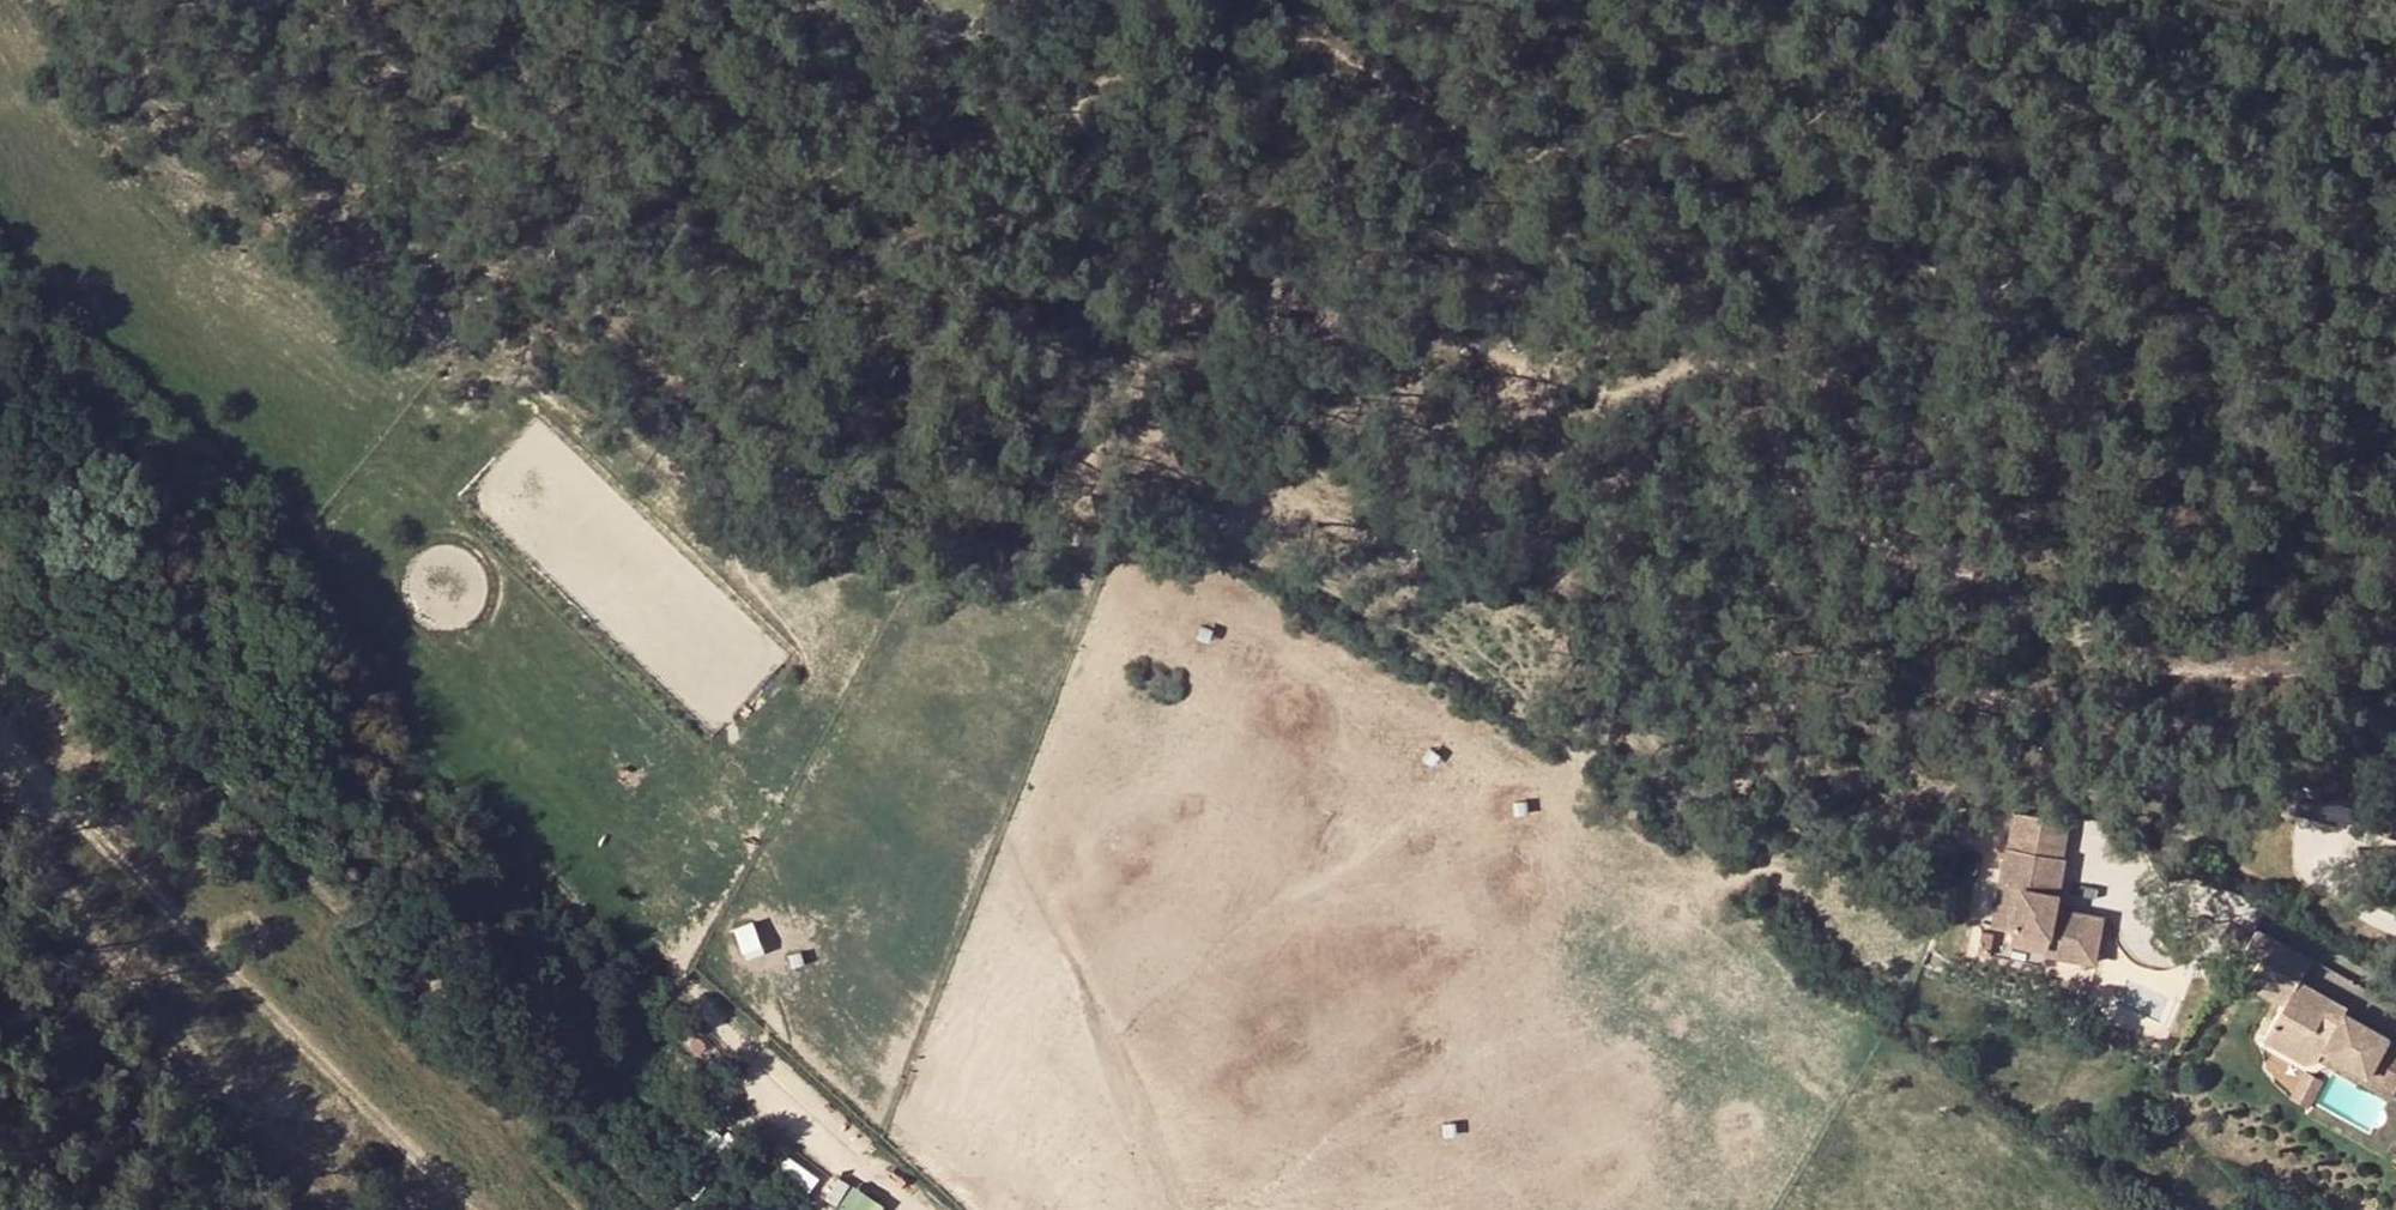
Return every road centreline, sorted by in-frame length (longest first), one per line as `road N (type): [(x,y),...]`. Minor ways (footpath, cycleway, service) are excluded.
road 1 (track): [(651,1209),(103,651),(0,565)]

